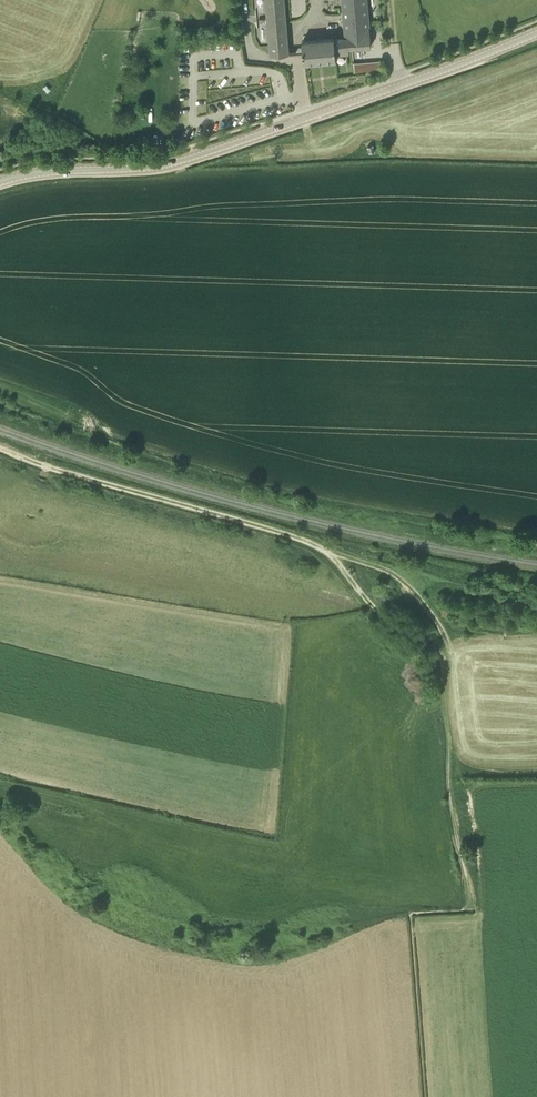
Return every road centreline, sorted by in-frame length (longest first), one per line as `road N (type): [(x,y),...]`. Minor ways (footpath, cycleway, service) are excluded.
road 1 (tertiary): [(0,181),(176,163),(536,33)]
road 2 (track): [(0,448),(317,545),(394,624),(437,647),(443,677)]
road 3 (track): [(325,550),(397,576),(416,592),(445,637),(443,666)]

